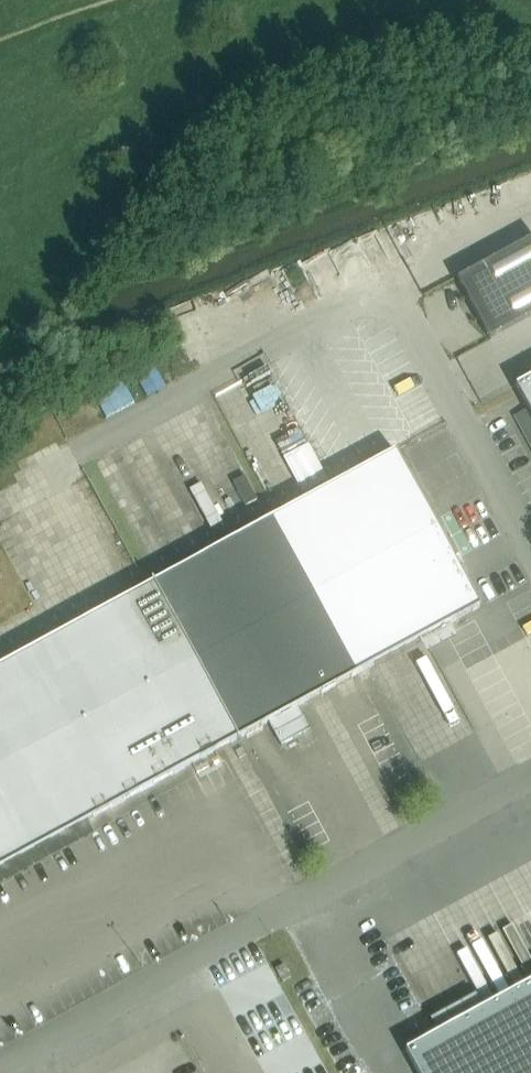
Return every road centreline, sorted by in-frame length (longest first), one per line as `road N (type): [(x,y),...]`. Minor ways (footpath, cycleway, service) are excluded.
road 1 (unclassified): [(530,538),(390,284),(91,445)]
road 2 (unclassified): [(0,1063),(530,773)]

